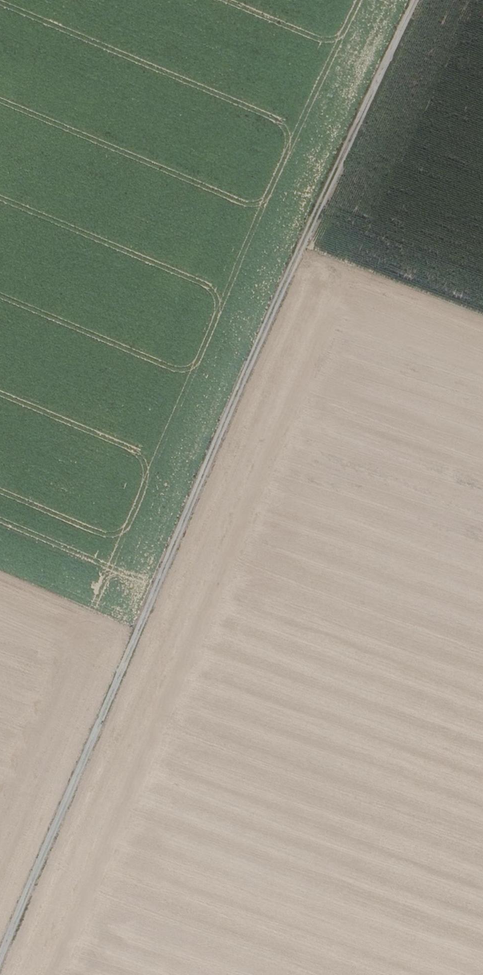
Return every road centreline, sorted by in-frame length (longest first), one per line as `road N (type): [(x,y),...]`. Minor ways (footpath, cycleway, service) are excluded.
road 1 (track): [(2,974),(426,0)]

